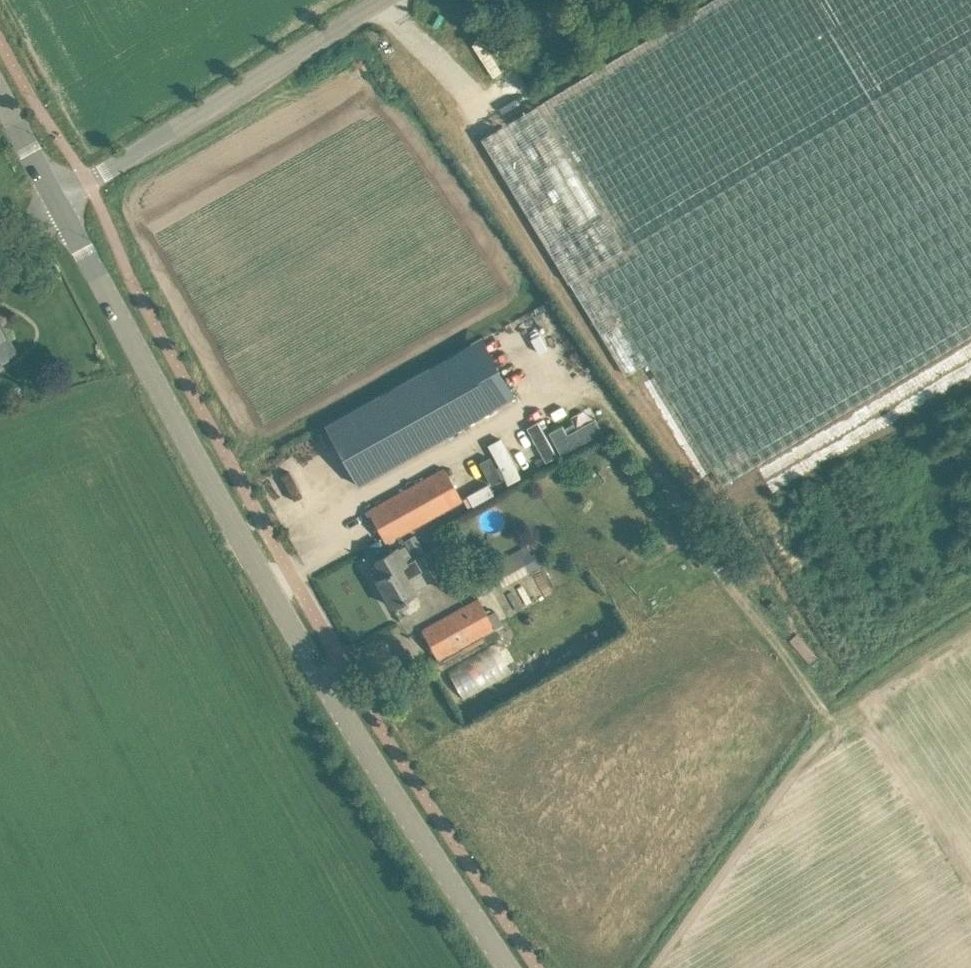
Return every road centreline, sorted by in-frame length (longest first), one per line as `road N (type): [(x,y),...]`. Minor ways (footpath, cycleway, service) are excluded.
road 1 (tertiary): [(508,967),(377,770),(216,496),(53,190)]
road 2 (unclassified): [(53,190),(371,0)]

